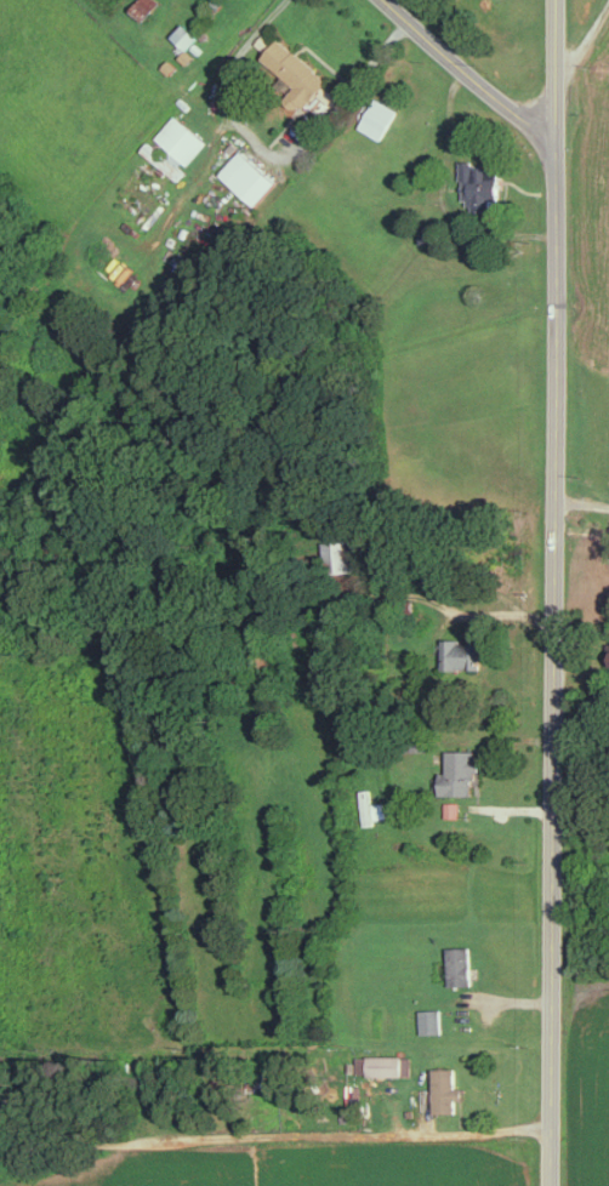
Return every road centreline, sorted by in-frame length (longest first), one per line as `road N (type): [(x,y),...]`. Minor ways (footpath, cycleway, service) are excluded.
road 1 (tertiary): [(549,1185),(557,0)]
road 2 (residential): [(554,136),(385,0)]

